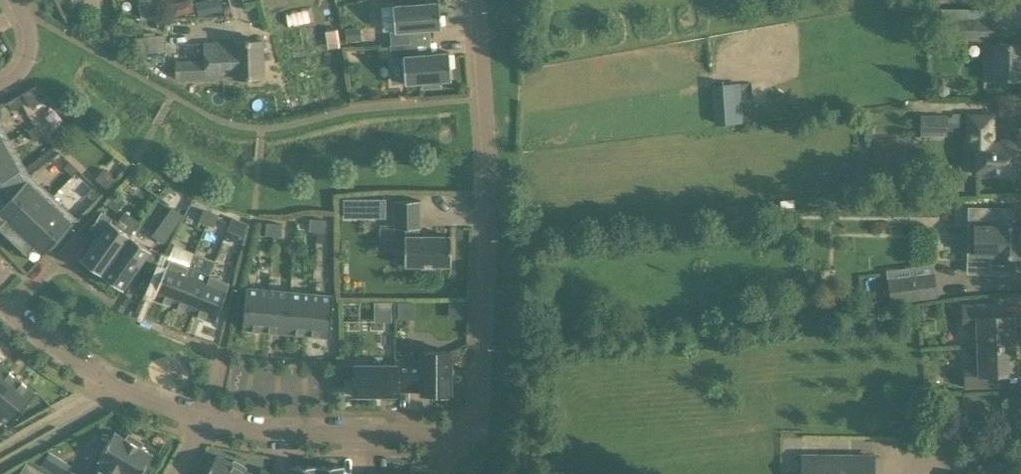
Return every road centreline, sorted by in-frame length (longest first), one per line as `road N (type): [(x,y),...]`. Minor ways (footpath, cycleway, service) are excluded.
road 1 (residential): [(203,418),(295,430),(476,422),(485,150),(478,0)]
road 2 (residential): [(5,311),(83,373),(203,418)]

